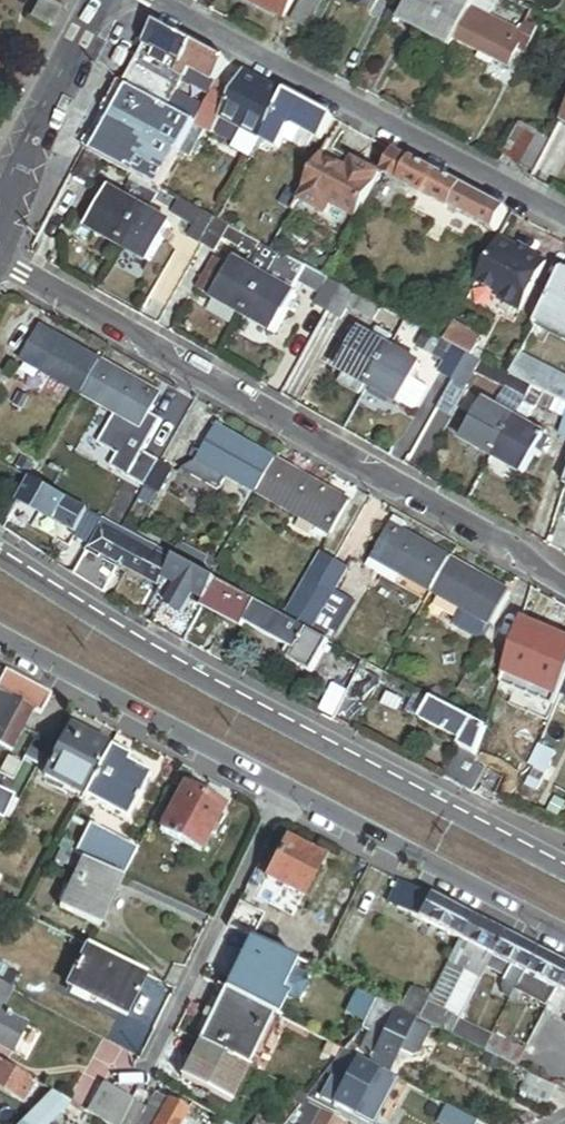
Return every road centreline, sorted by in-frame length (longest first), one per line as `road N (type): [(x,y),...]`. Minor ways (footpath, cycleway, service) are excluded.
road 1 (residential): [(564,585),(0,259)]
road 2 (secondary): [(564,870),(225,695),(0,557)]
road 3 (secondary): [(0,636),(564,935)]
road 4 (residential): [(564,217),(159,0)]
road 5 (tertiary): [(0,214),(105,0)]

